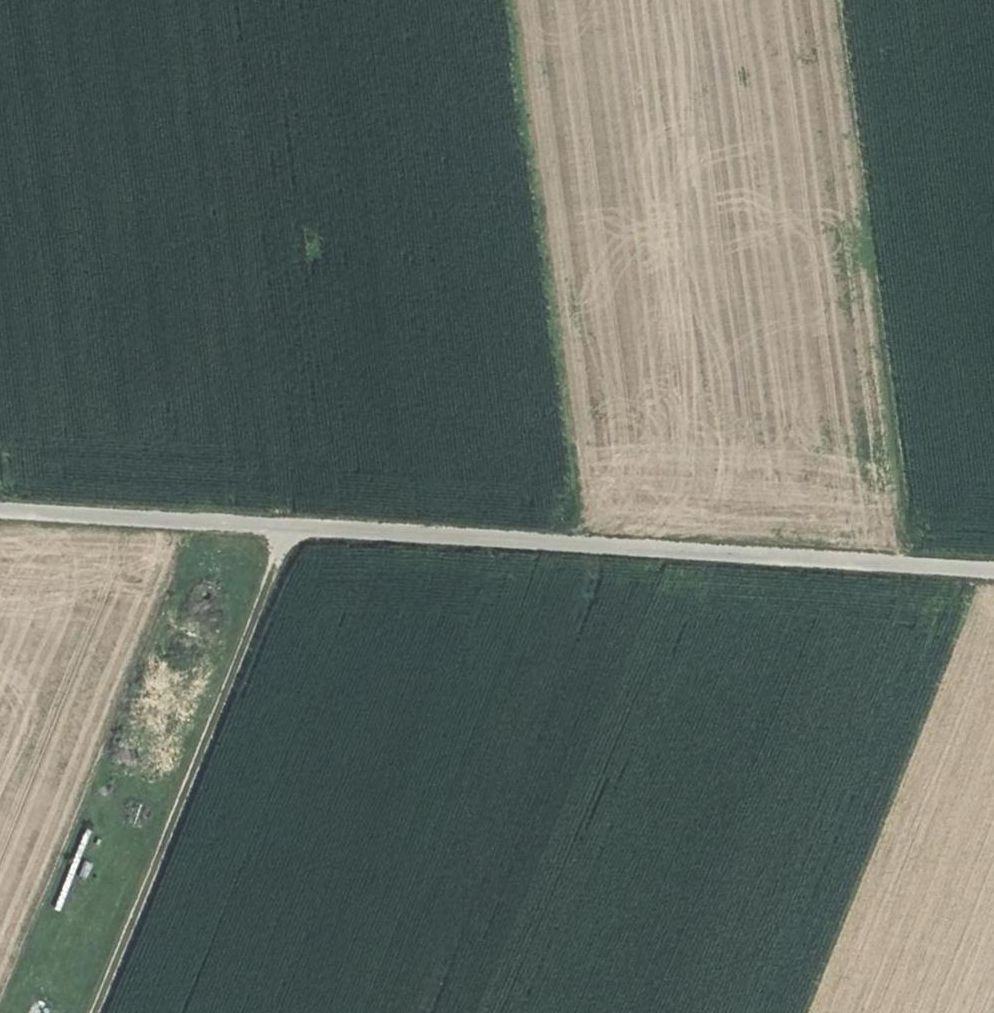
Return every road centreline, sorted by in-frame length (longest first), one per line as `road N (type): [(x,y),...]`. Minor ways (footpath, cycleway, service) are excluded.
road 1 (track): [(993,571),(0,512)]
road 2 (track): [(291,530),(96,1012)]

